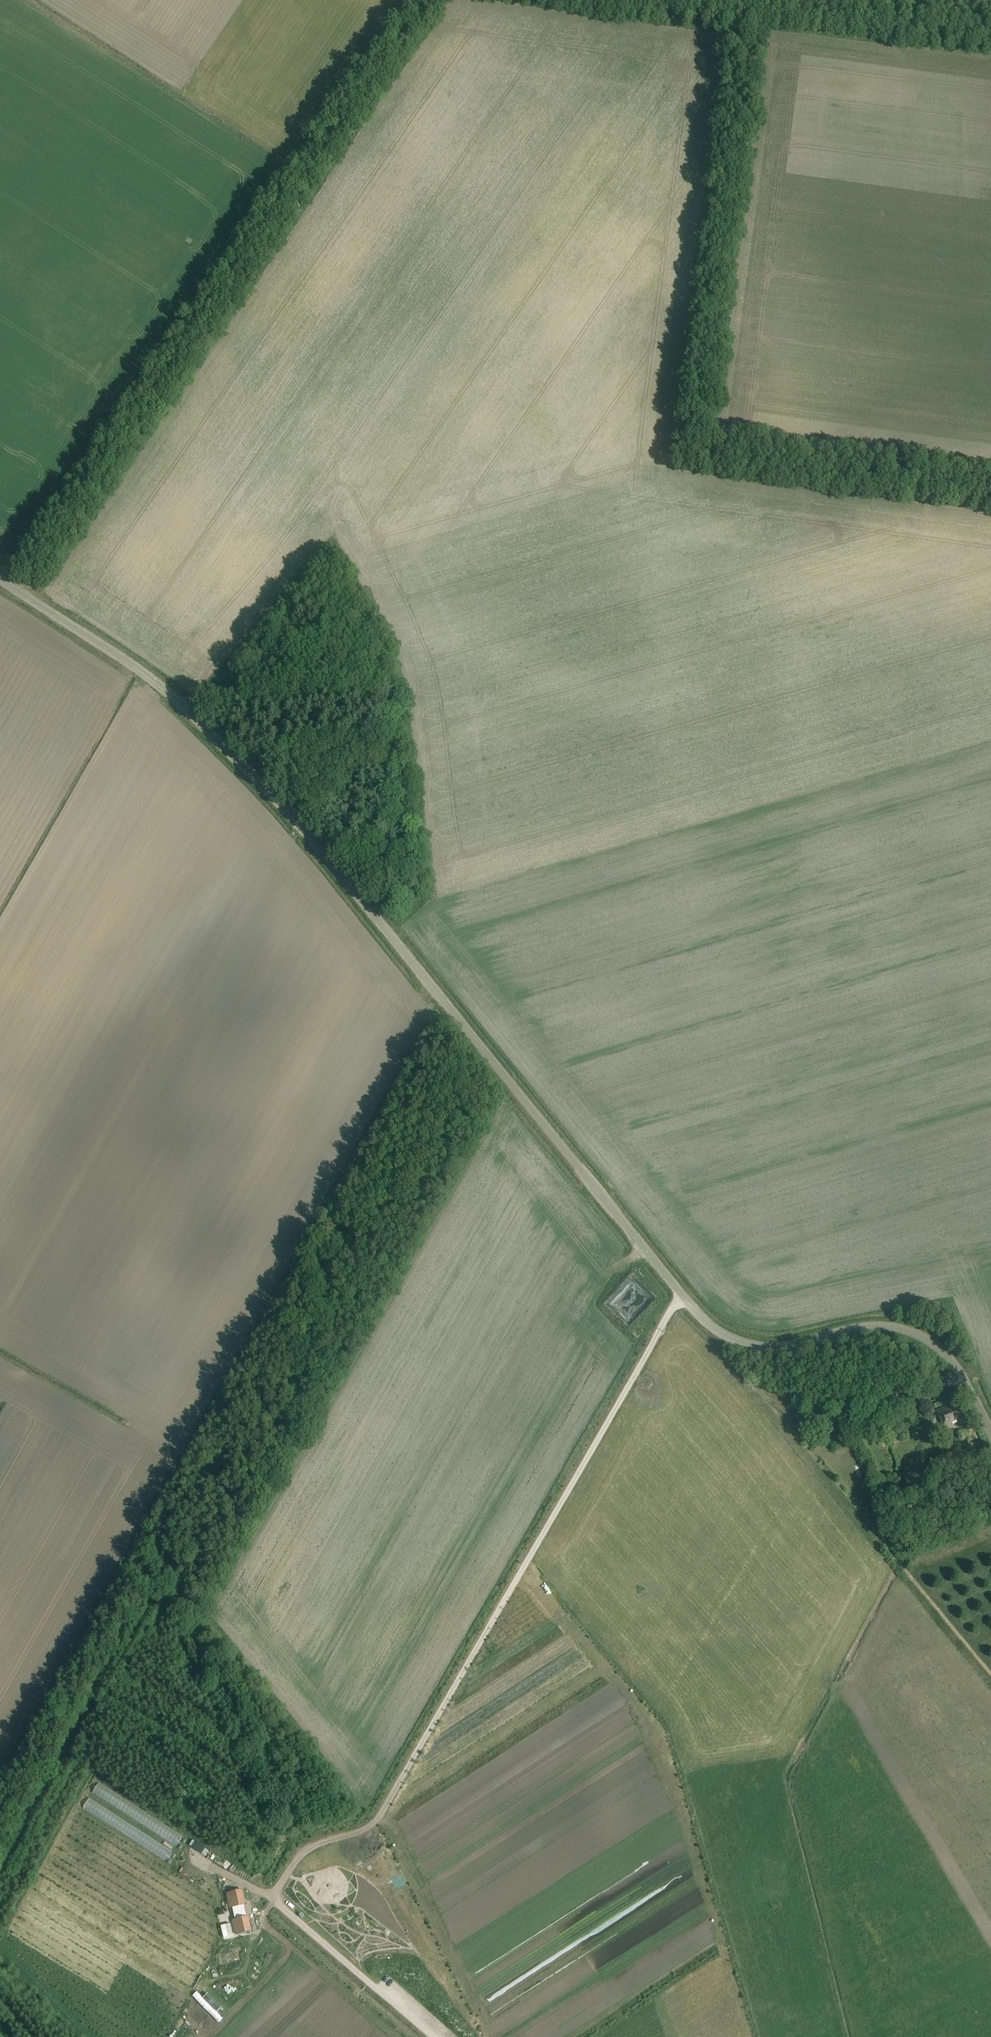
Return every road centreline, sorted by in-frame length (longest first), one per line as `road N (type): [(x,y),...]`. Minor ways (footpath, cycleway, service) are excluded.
road 1 (unclassified): [(990,1431),(962,1374),(914,1333),(878,1326),(785,1347),(755,1346),(703,1320),(258,782),(137,668),(0,579)]
road 2 (track): [(272,1899),(301,1853),(377,1823),(661,1330)]
road 3 (track): [(432,2036),(272,1899)]

